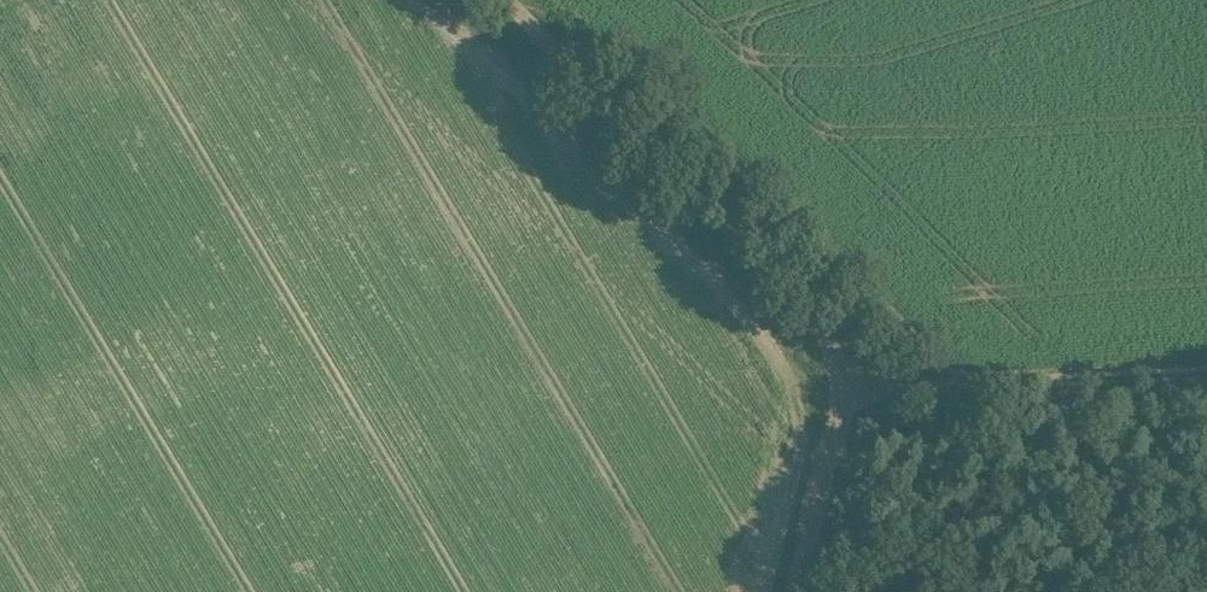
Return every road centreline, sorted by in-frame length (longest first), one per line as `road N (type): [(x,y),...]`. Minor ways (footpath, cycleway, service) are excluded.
road 1 (track): [(801,591),(841,423),(833,346),(821,319),(507,0)]
road 2 (track): [(841,393),(1206,371)]

